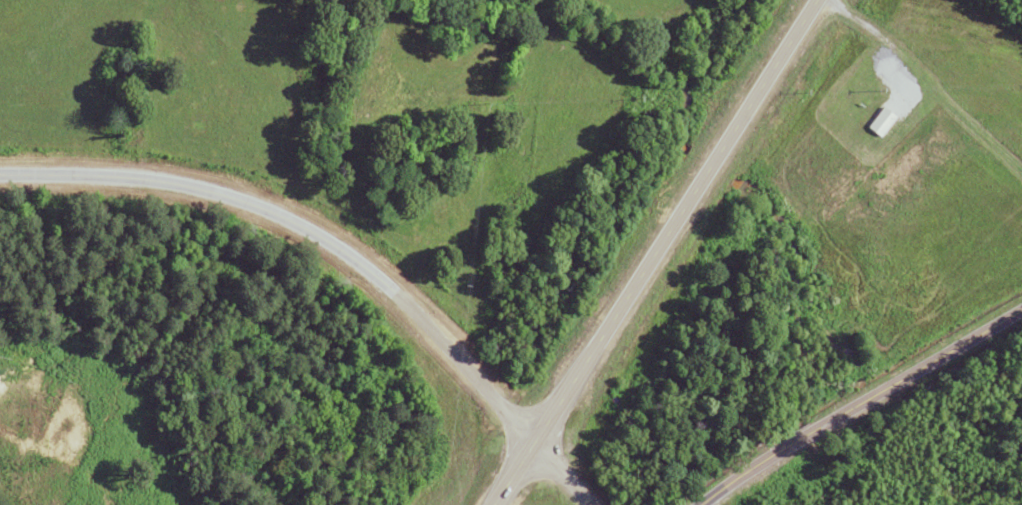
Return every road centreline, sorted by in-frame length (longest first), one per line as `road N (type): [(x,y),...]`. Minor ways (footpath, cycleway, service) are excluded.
road 1 (residential): [(589,504),(386,280),(266,205),(0,169)]
road 2 (trunk): [(496,504),(816,0)]
road 3 (tertiary): [(814,430),(1021,310)]

